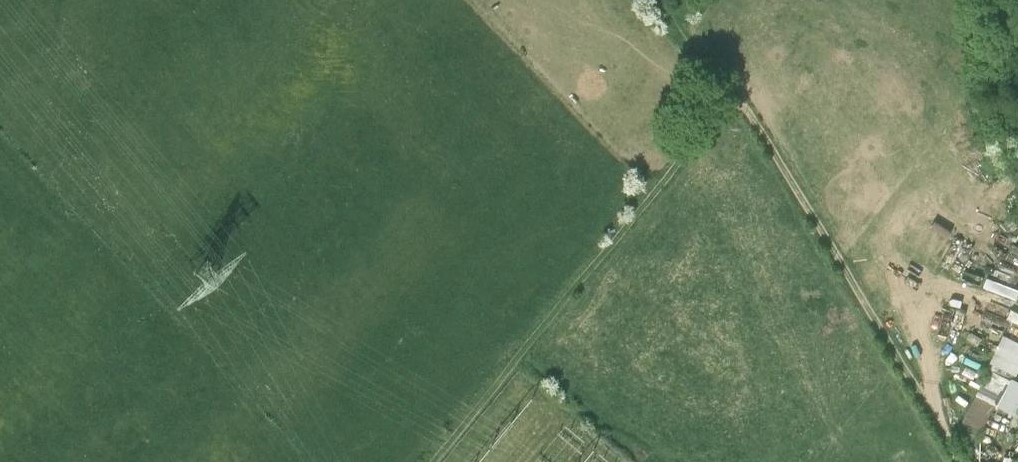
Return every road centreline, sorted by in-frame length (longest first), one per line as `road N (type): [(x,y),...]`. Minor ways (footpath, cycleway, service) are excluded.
road 1 (track): [(644,0),(800,165),(825,221),(970,461)]
road 2 (track): [(431,461),(569,295),(743,107)]

